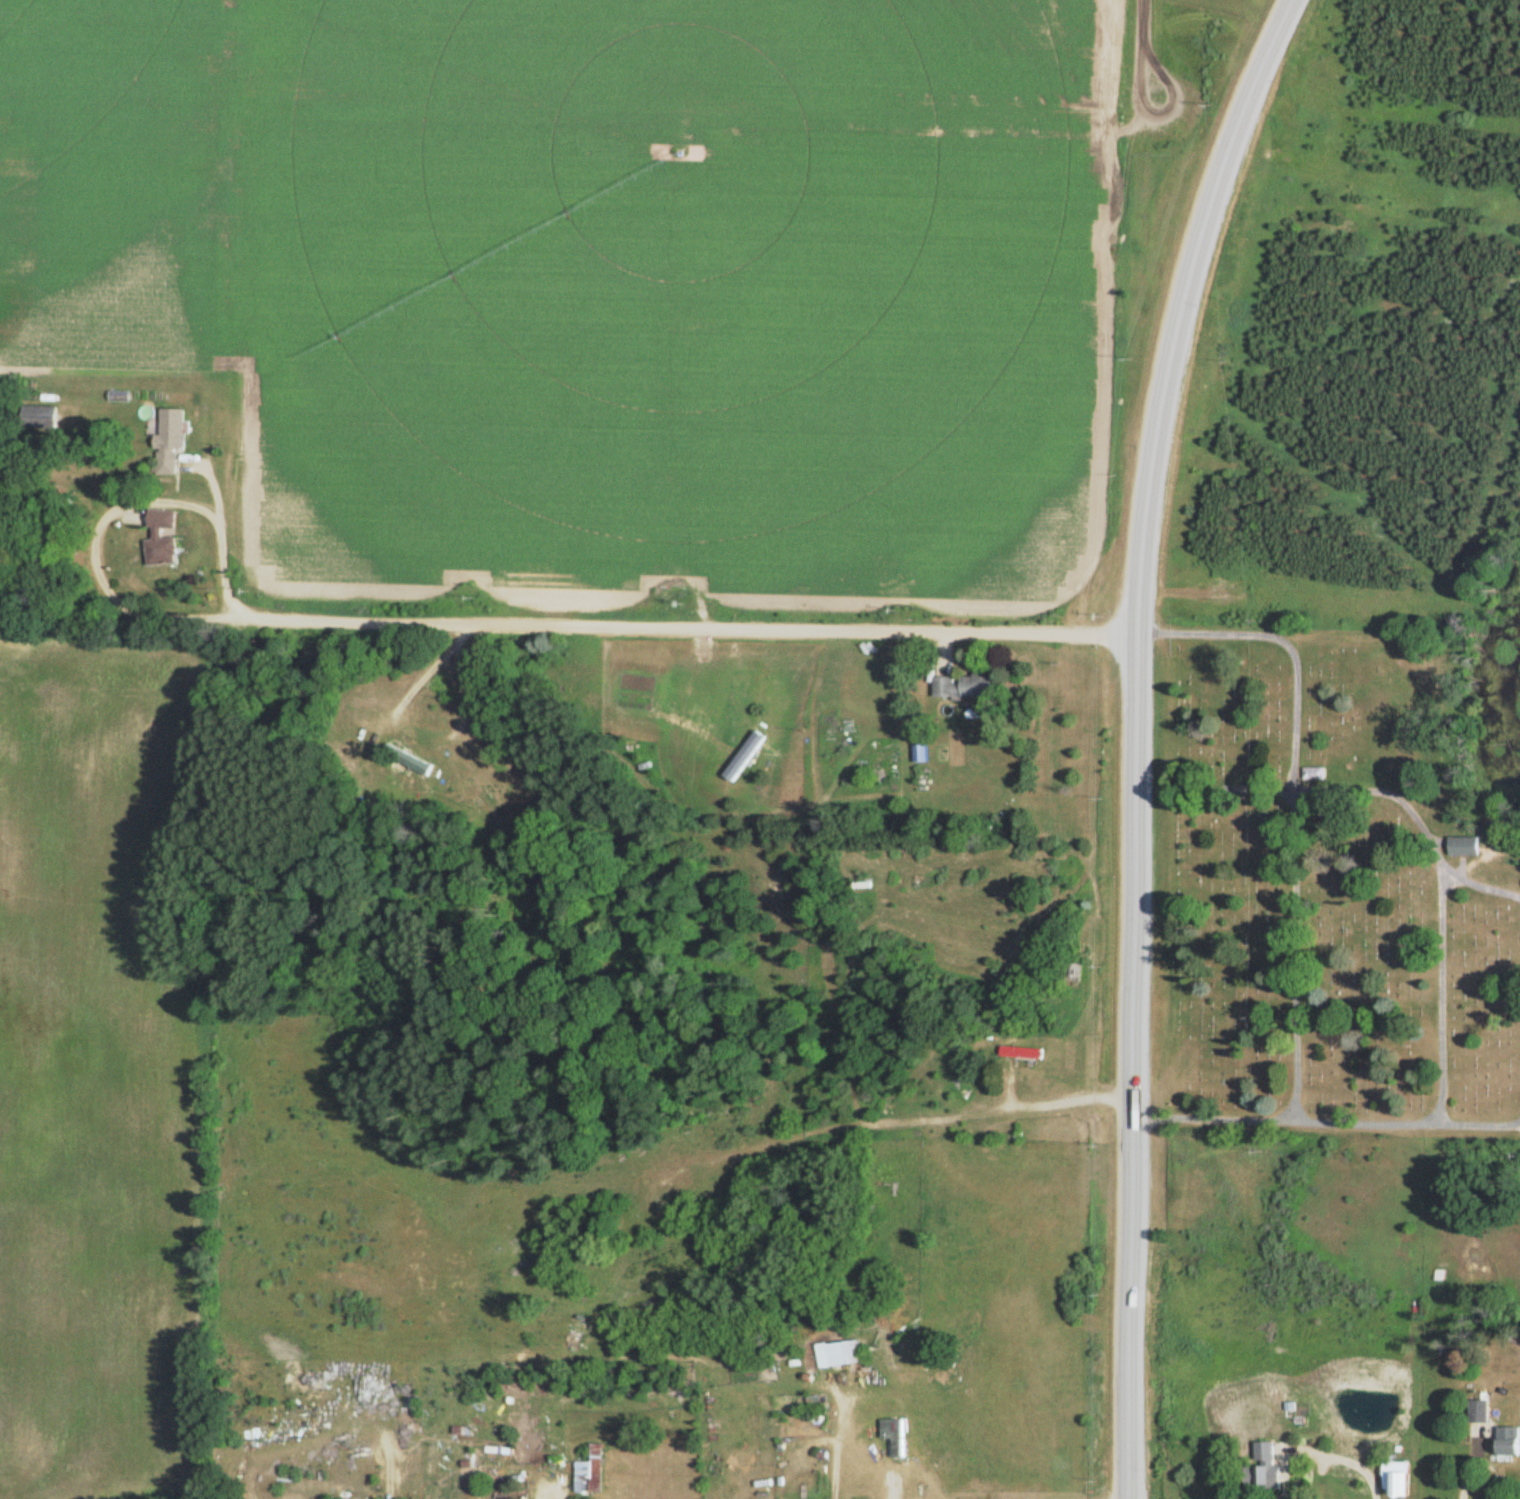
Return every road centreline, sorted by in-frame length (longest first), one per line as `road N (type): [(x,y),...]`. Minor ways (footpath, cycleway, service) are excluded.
road 1 (secondary): [(1131,1498),(1137,632),(1147,501),(1203,235),(1294,0)]
road 2 (residential): [(212,462),(226,602),(240,617),(1137,632)]

